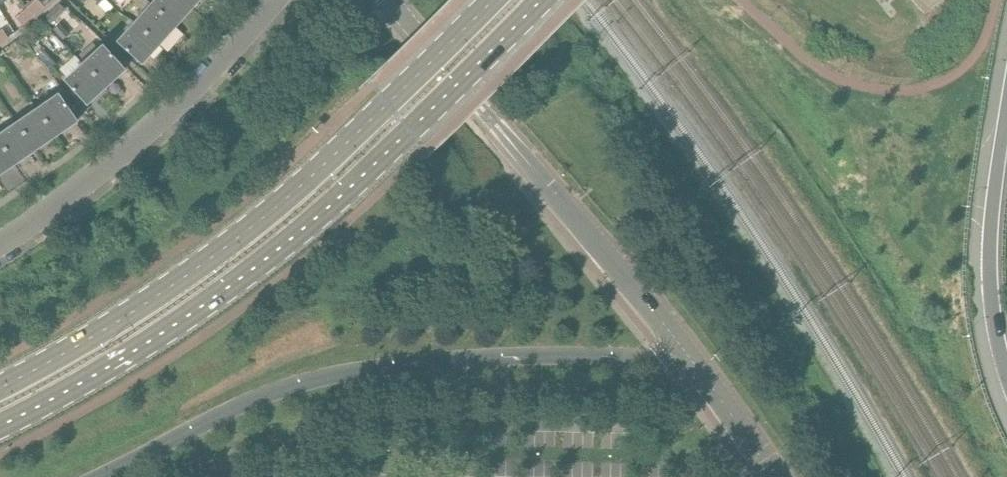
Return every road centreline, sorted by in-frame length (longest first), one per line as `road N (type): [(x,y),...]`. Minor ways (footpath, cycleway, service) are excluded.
road 1 (primary): [(0,427),(148,342),(278,249),(539,0)]
road 2 (primary): [(491,0),(263,219),(118,322),(0,388)]
road 3 (primary): [(101,476),(247,403),(335,375),(459,359),(689,357)]
road 4 (residential): [(689,357),(388,0)]
road 5 (residential): [(0,250),(171,120),(279,0)]
road 6 (trunk): [(1006,103),(989,287),(1006,381)]
road 7 (tertiary): [(774,476),(689,357)]

